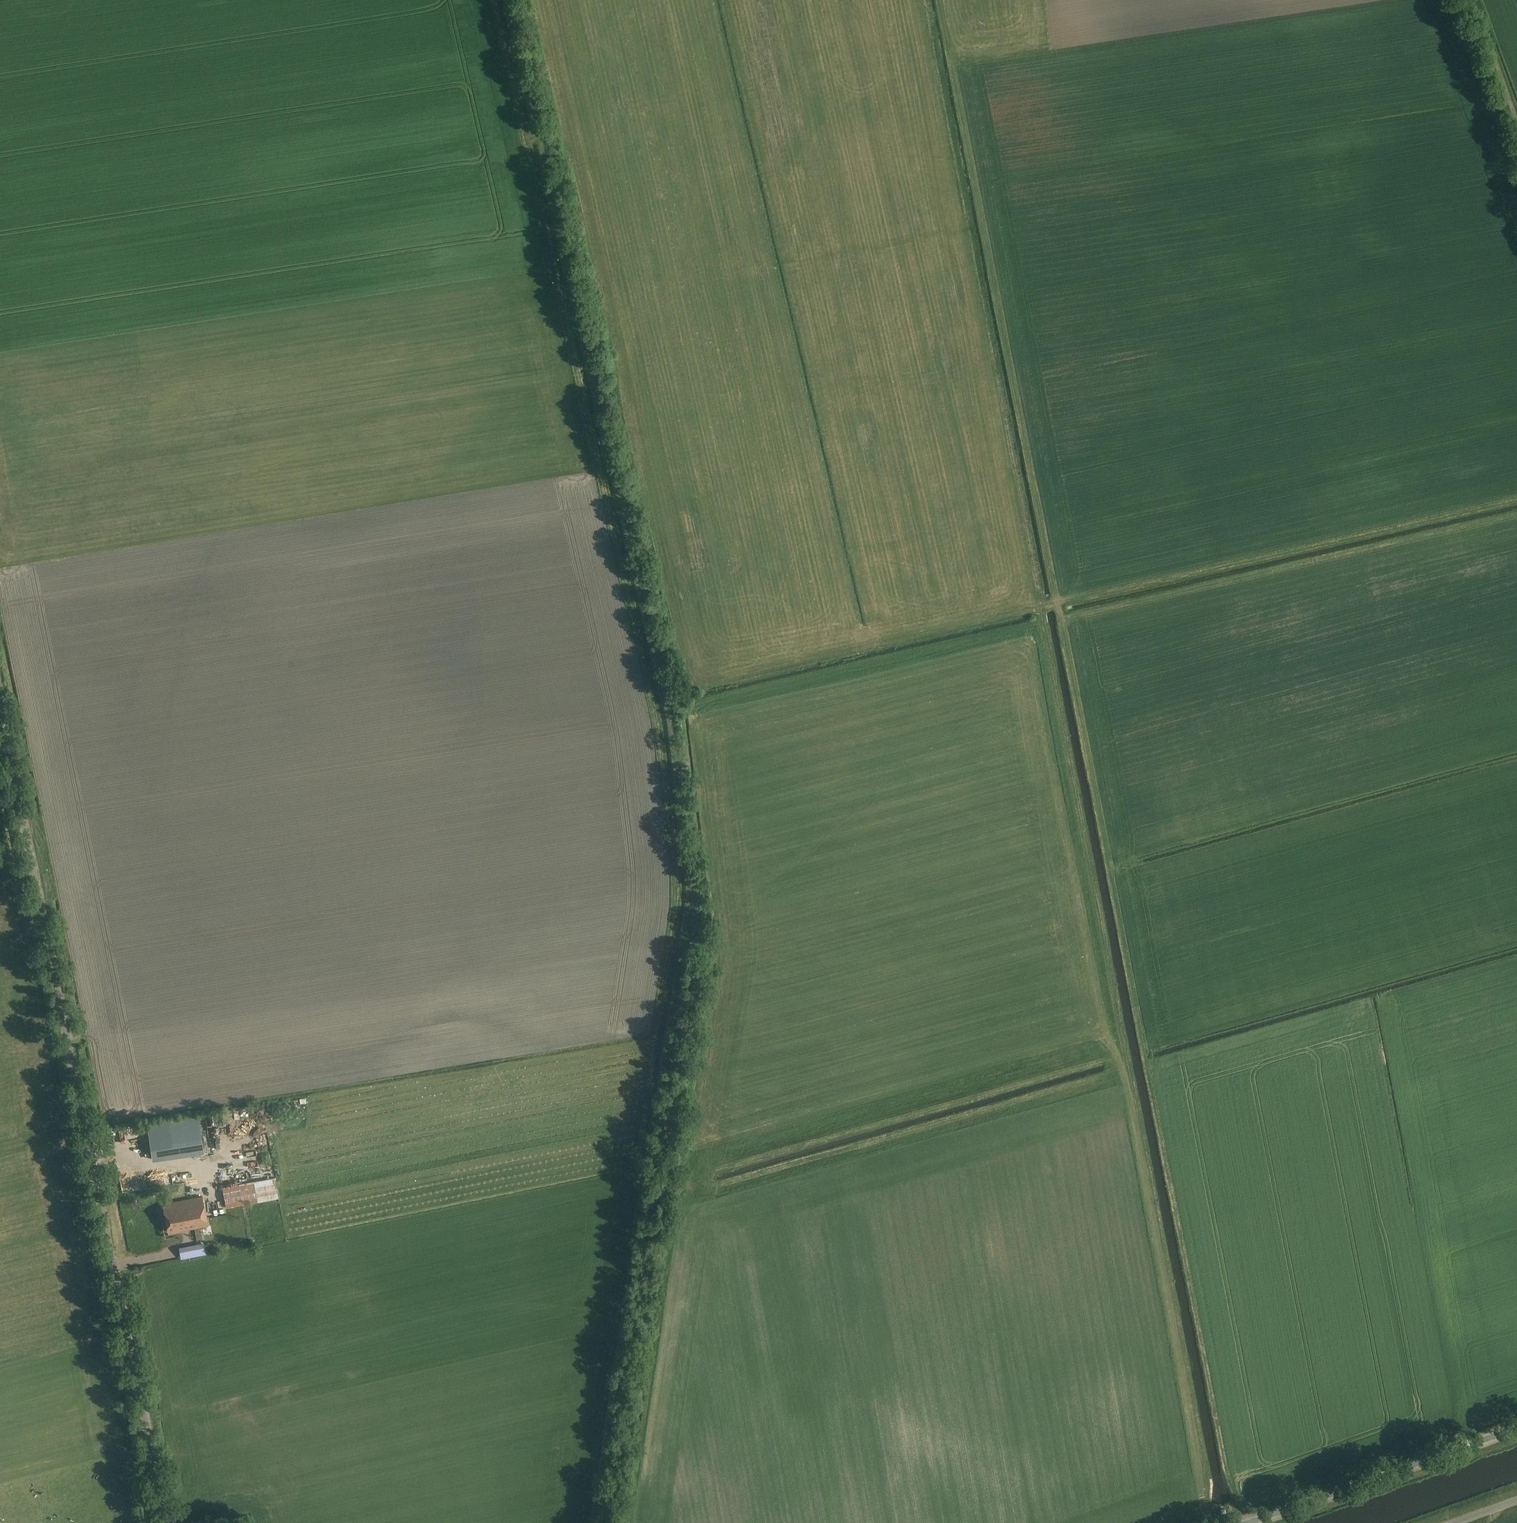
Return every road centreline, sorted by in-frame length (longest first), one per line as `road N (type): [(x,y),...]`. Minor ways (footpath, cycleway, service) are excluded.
road 1 (track): [(504,0),(664,711),(684,857),(684,926),(651,1208),(605,1522)]
road 2 (unclassified): [(167,1522),(0,710)]
road 3 (unclassified): [(1254,1522),(1516,1429)]

